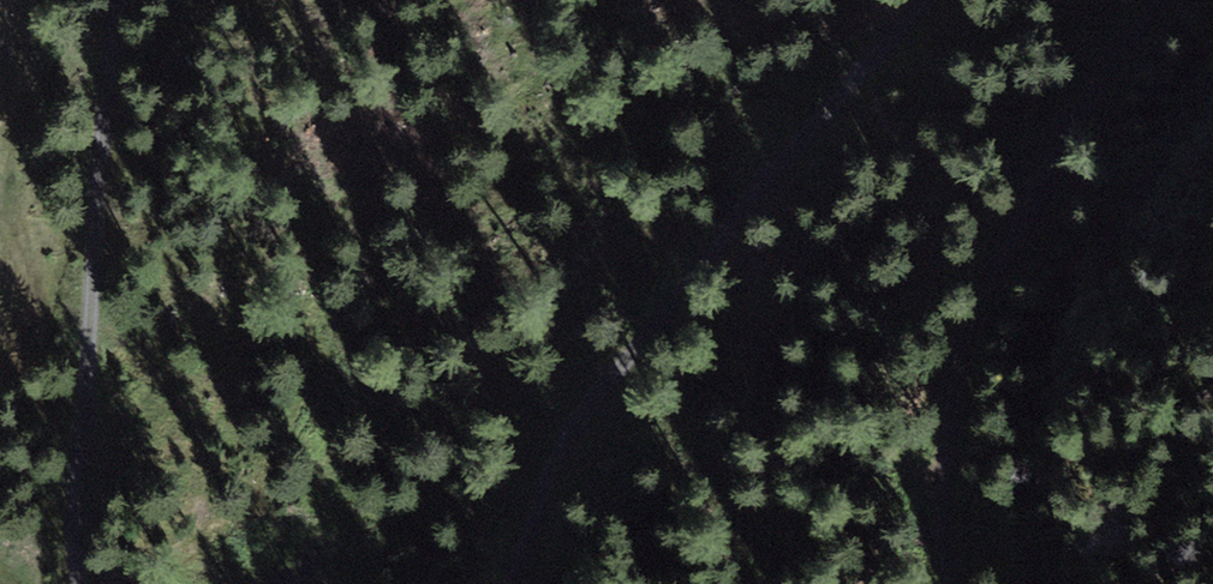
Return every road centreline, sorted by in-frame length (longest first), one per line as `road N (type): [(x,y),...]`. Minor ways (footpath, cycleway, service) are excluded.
road 1 (track): [(480,583),(676,266),(937,0)]
road 2 (track): [(1145,0),(1107,44),(957,363),(947,583)]
road 3 (track): [(130,0),(64,466),(86,583)]

